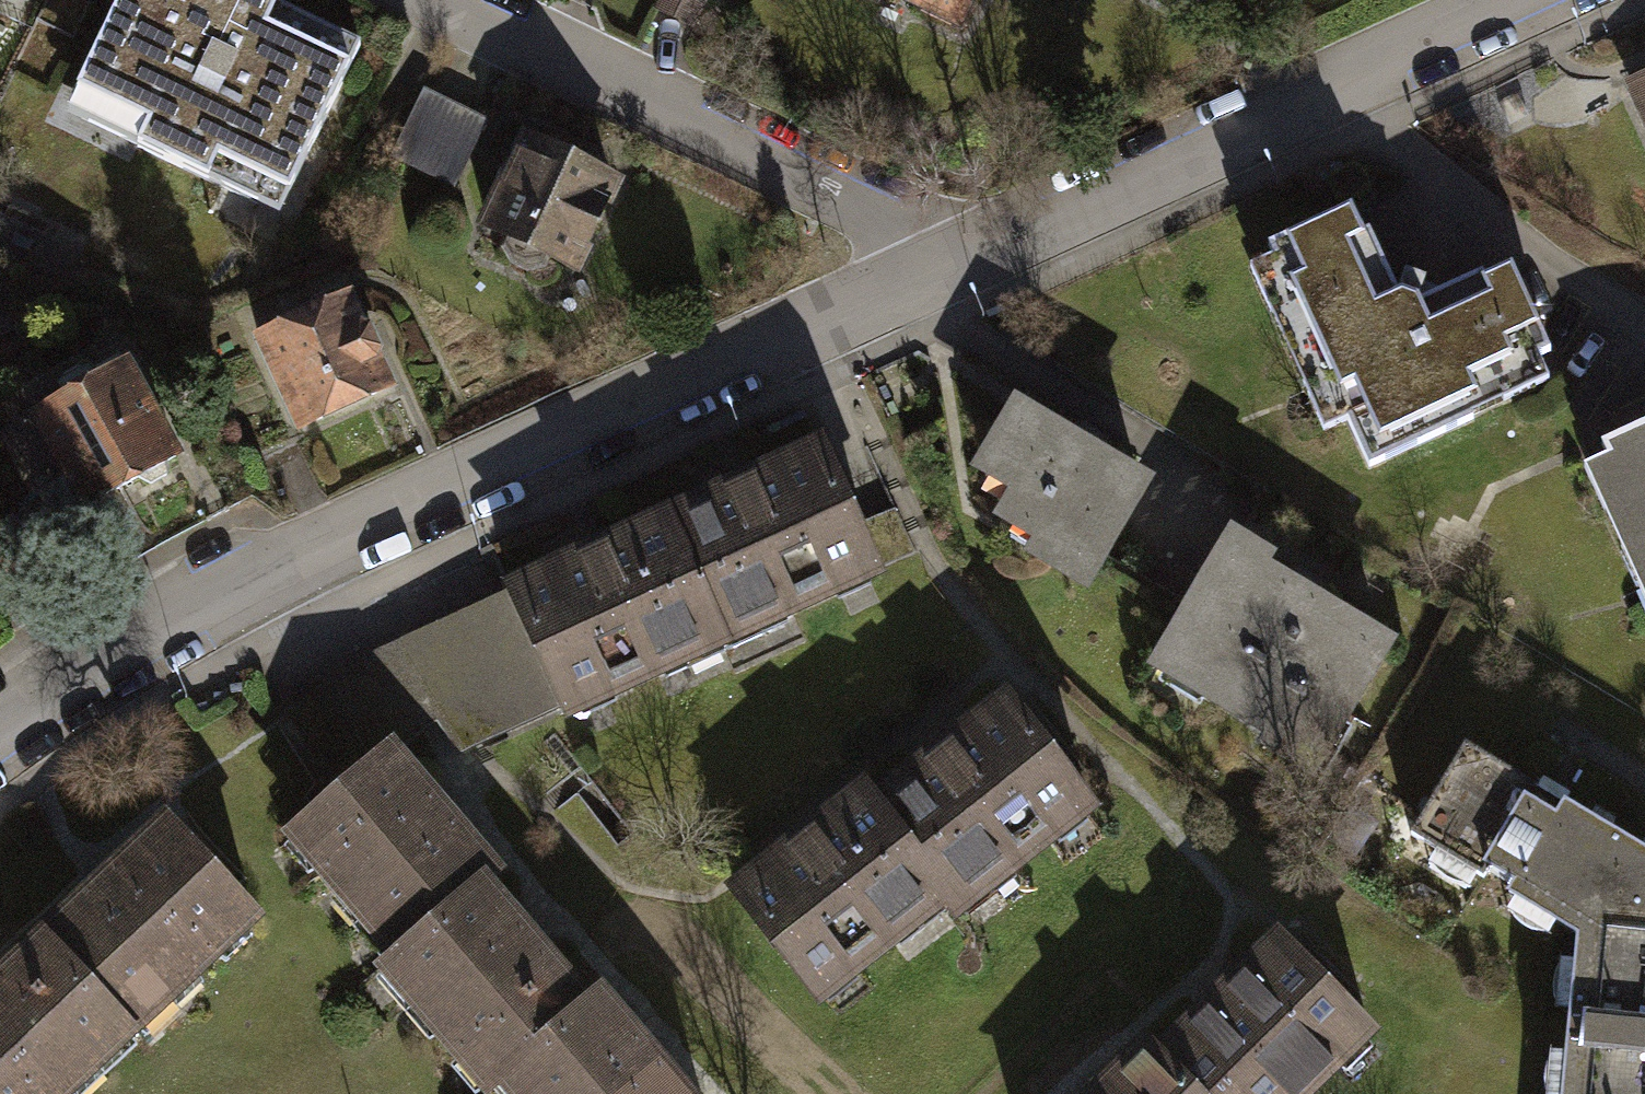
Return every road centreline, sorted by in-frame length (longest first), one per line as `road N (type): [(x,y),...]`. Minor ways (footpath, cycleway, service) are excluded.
road 1 (residential): [(0,725),(63,682),(182,621),(915,280)]
road 2 (residential): [(915,280),(1263,131),(1400,44),(1502,0)]
road 3 (residential): [(437,0),(861,204),(915,280)]

